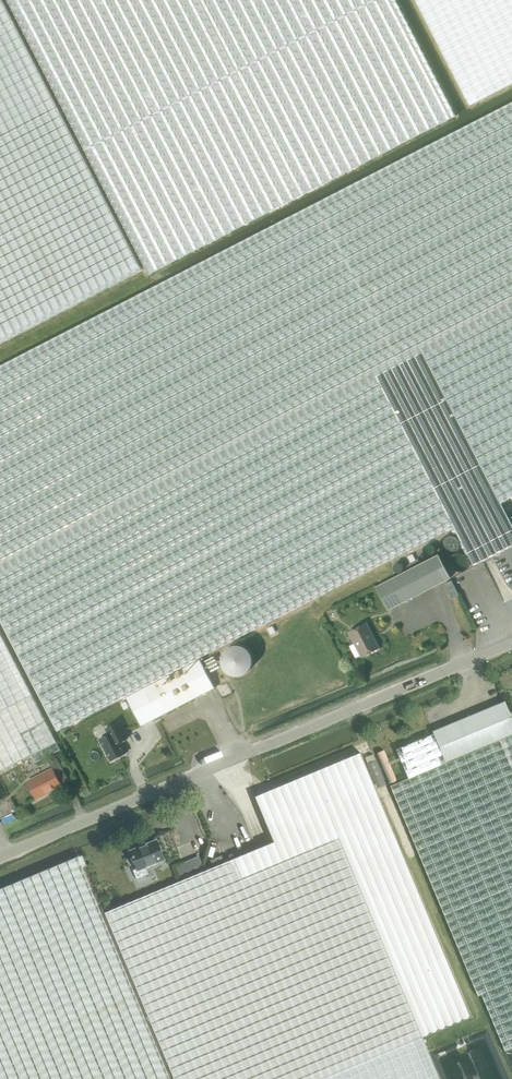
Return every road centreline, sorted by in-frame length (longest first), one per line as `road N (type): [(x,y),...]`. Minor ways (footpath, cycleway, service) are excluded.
road 1 (unclassified): [(511,645),(0,859)]

